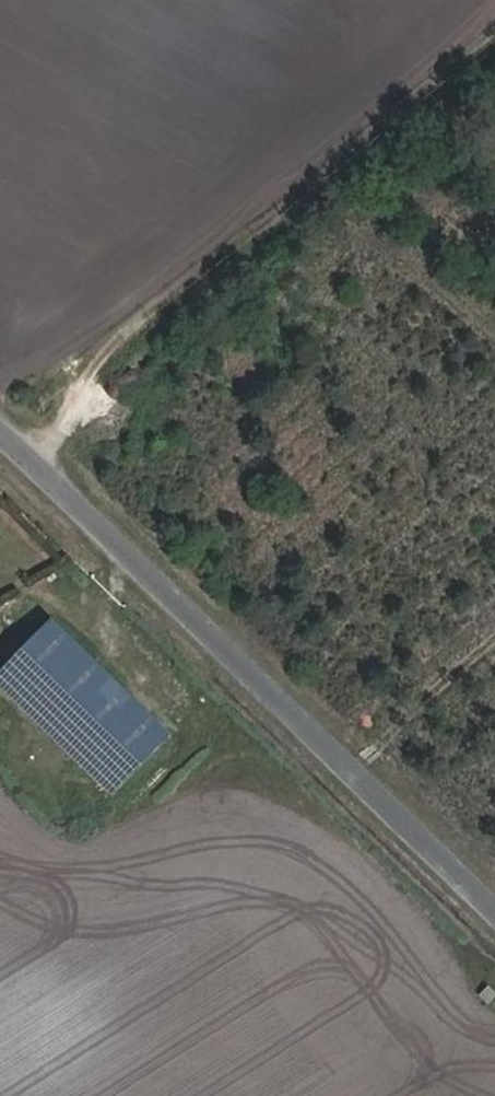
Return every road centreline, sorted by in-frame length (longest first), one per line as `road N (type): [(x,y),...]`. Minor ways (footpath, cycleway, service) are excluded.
road 1 (unclassified): [(494,898),(0,415)]
road 2 (track): [(49,463),(82,379),(494,27)]
road 3 (track): [(350,757),(494,626)]

